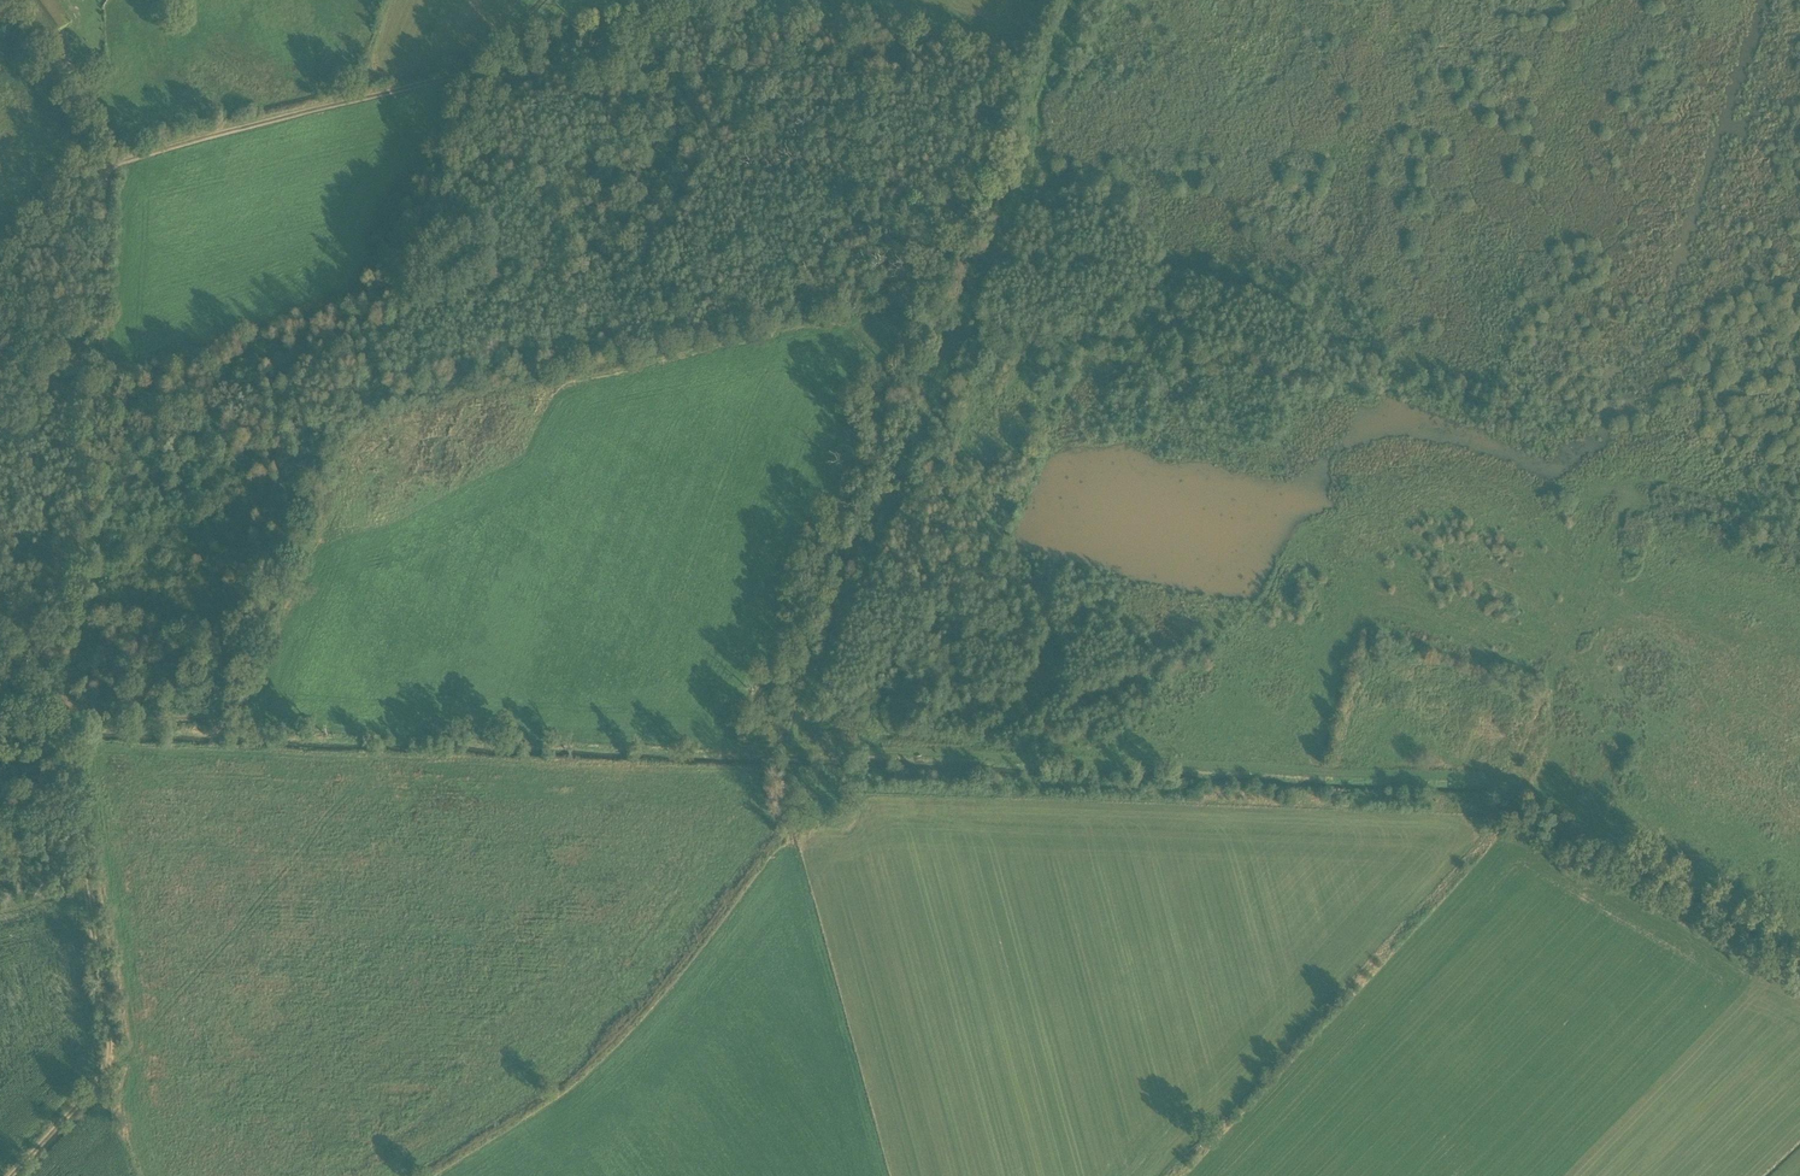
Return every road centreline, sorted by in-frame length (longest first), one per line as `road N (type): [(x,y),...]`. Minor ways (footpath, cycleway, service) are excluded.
road 1 (track): [(63,708),(80,620),(111,166),(472,70)]
road 2 (track): [(11,1175),(95,1089),(112,1046),(63,708)]
road 3 (track): [(1511,812),(1175,1175)]
road 4 (track): [(63,708),(237,712)]

